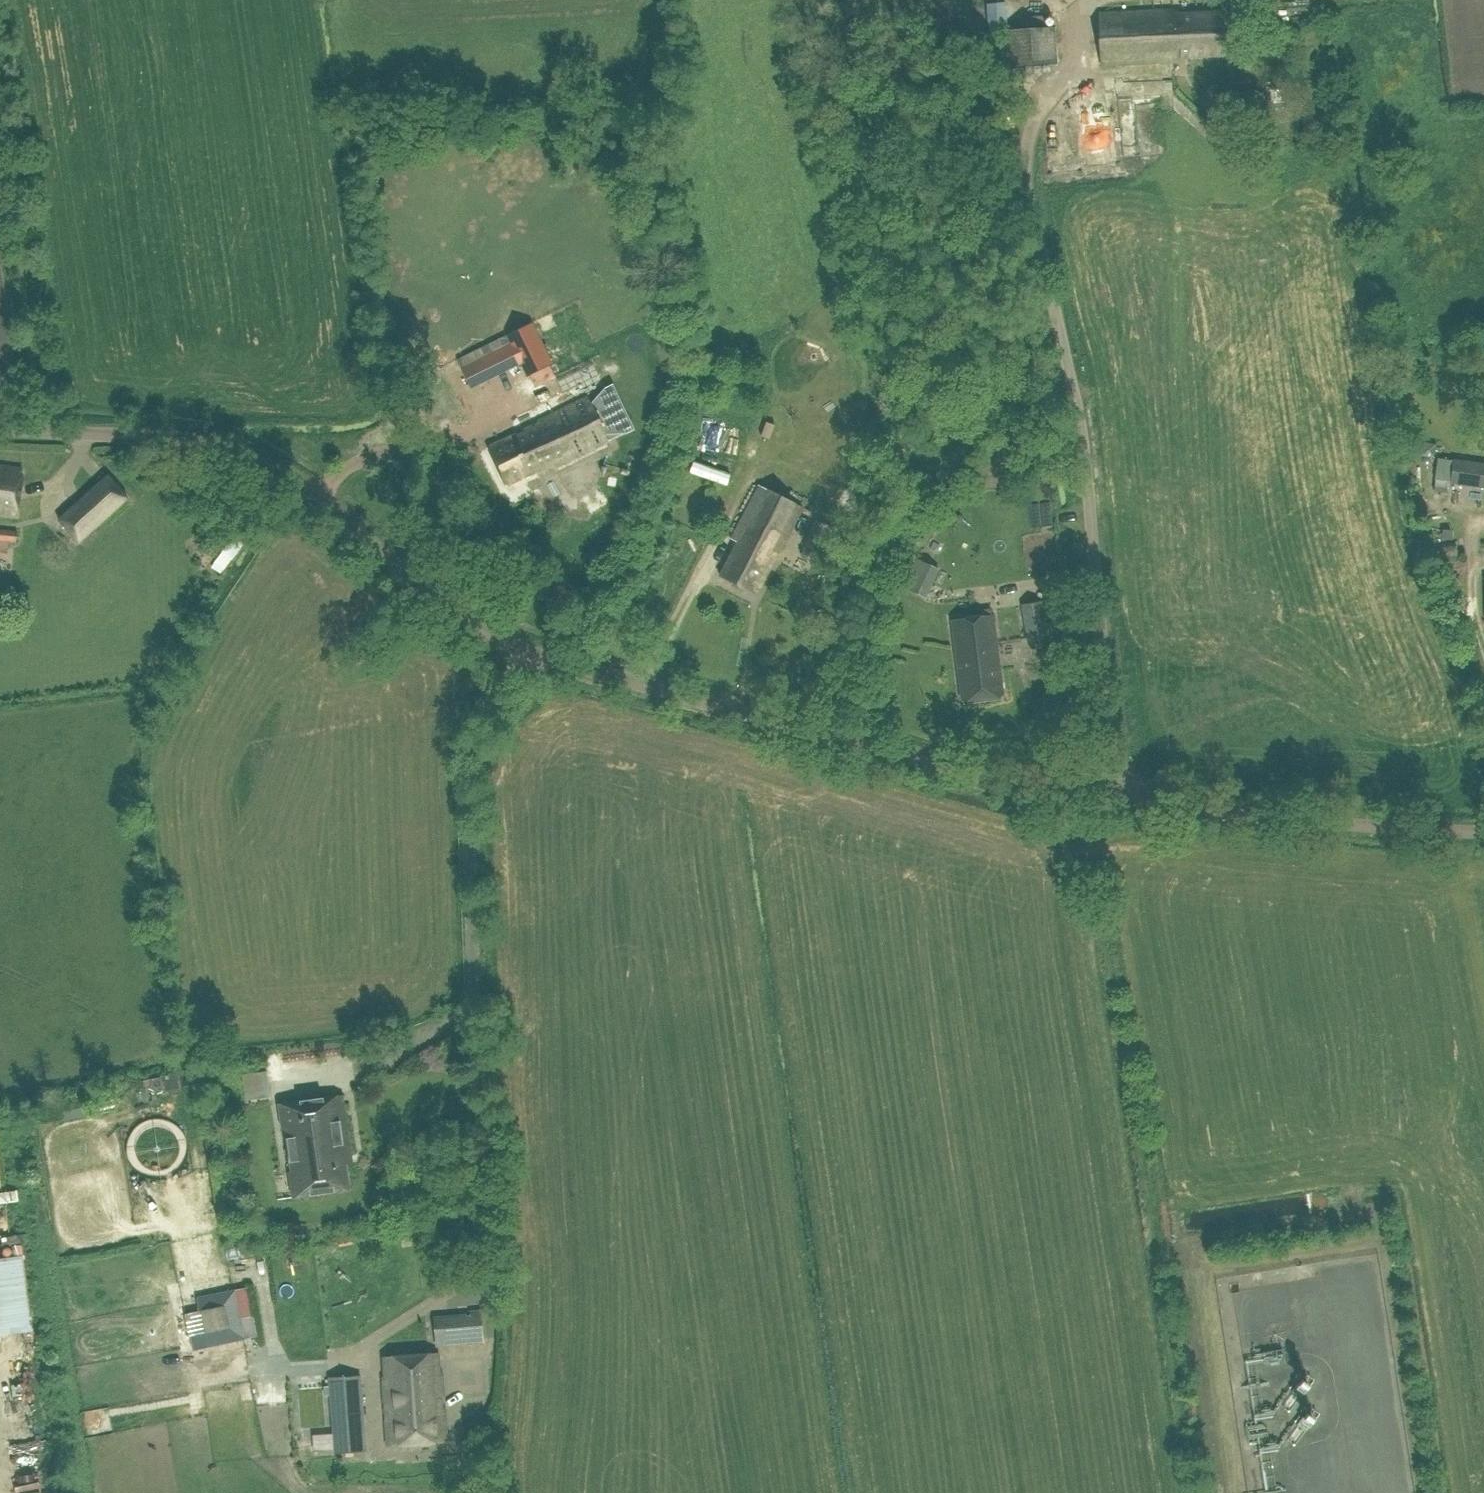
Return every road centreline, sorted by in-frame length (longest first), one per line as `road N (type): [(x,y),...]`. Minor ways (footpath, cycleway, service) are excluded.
road 1 (unclassified): [(0,430),(153,438),(260,463),(500,644),(808,740),(991,783),(1224,821),(1483,832)]

